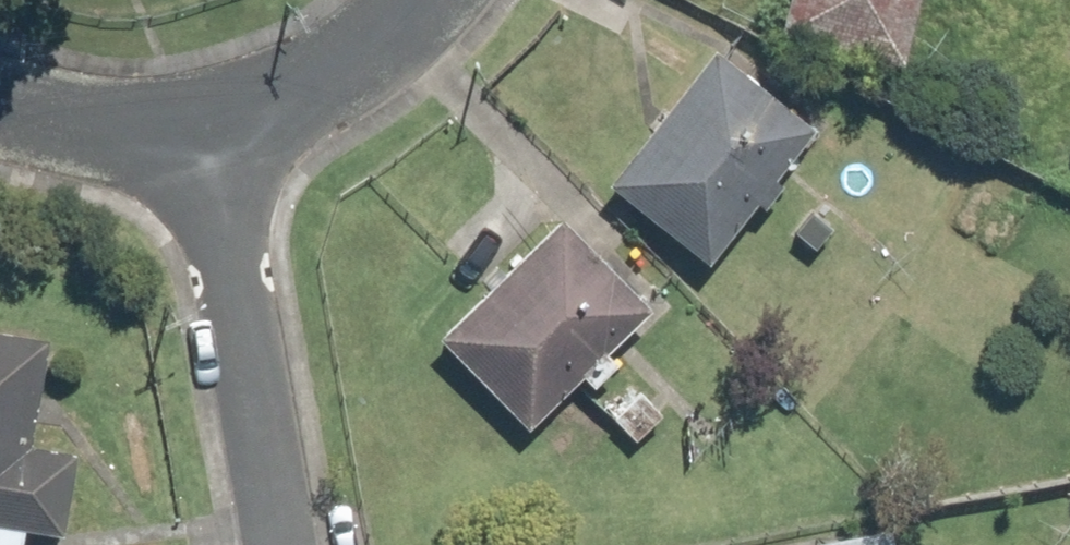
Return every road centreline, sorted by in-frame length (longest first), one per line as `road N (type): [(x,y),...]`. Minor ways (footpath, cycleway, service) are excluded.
road 1 (residential): [(279,544),(199,133)]
road 2 (residential): [(199,133),(248,123),(305,97),(412,23),(431,0)]
road 3 (residential): [(0,109),(75,127),(199,133)]

